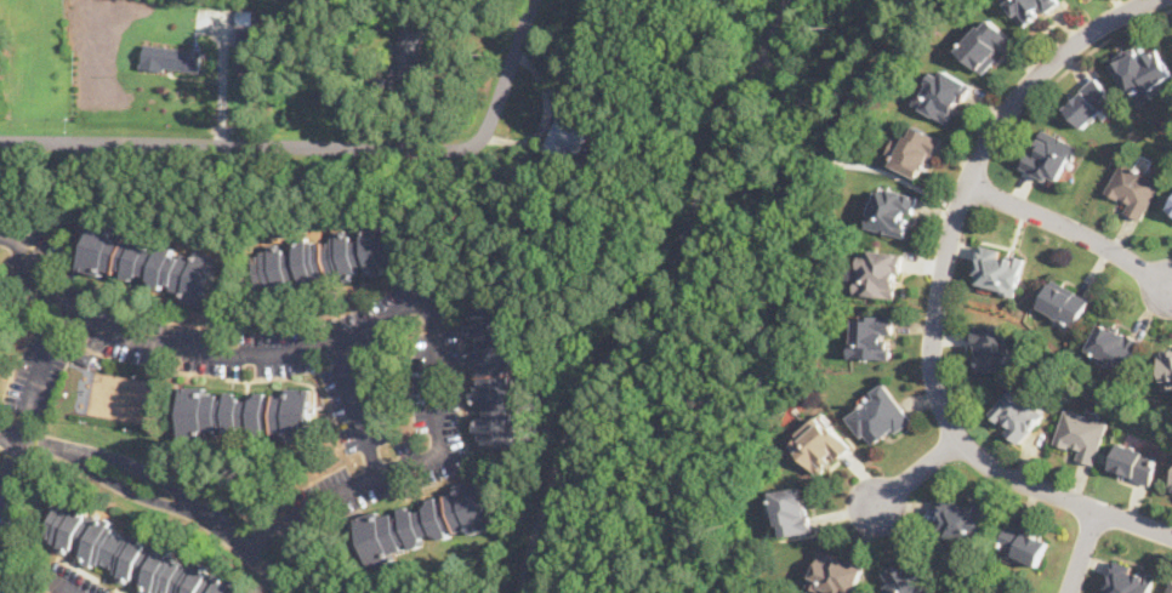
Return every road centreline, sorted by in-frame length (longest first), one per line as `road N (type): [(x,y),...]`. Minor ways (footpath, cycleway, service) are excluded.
road 1 (residential): [(0,235),(24,246),(72,312),(123,336),(275,354),(331,343),(417,301),(427,309),(436,320),(443,452),(322,501),(246,543)]
road 2 (residential): [(1151,0),(1108,19),(1051,62),(985,147),(954,221),(934,370),(960,438),(994,467),(1171,536)]
road 3 (residential): [(0,141),(467,147),(488,126),(532,0)]
road 4 (residential): [(0,432),(85,454),(209,517),(246,543),(281,592)]
road 5 (residential): [(967,183),(1103,241),(1171,288)]
road 6 (residential): [(0,490),(36,372),(72,312)]

